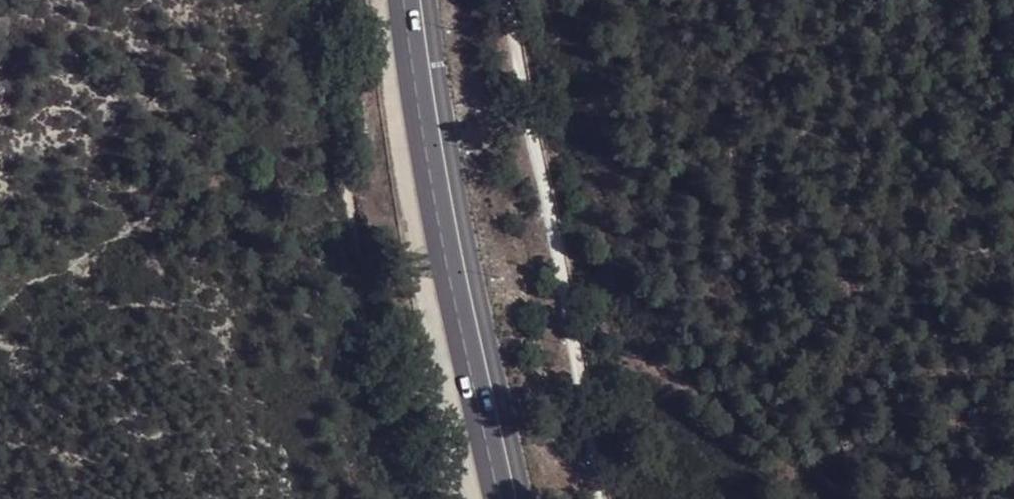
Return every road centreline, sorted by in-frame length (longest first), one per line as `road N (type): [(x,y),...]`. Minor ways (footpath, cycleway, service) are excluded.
road 1 (tertiary): [(405,0),(436,209),(500,498)]

